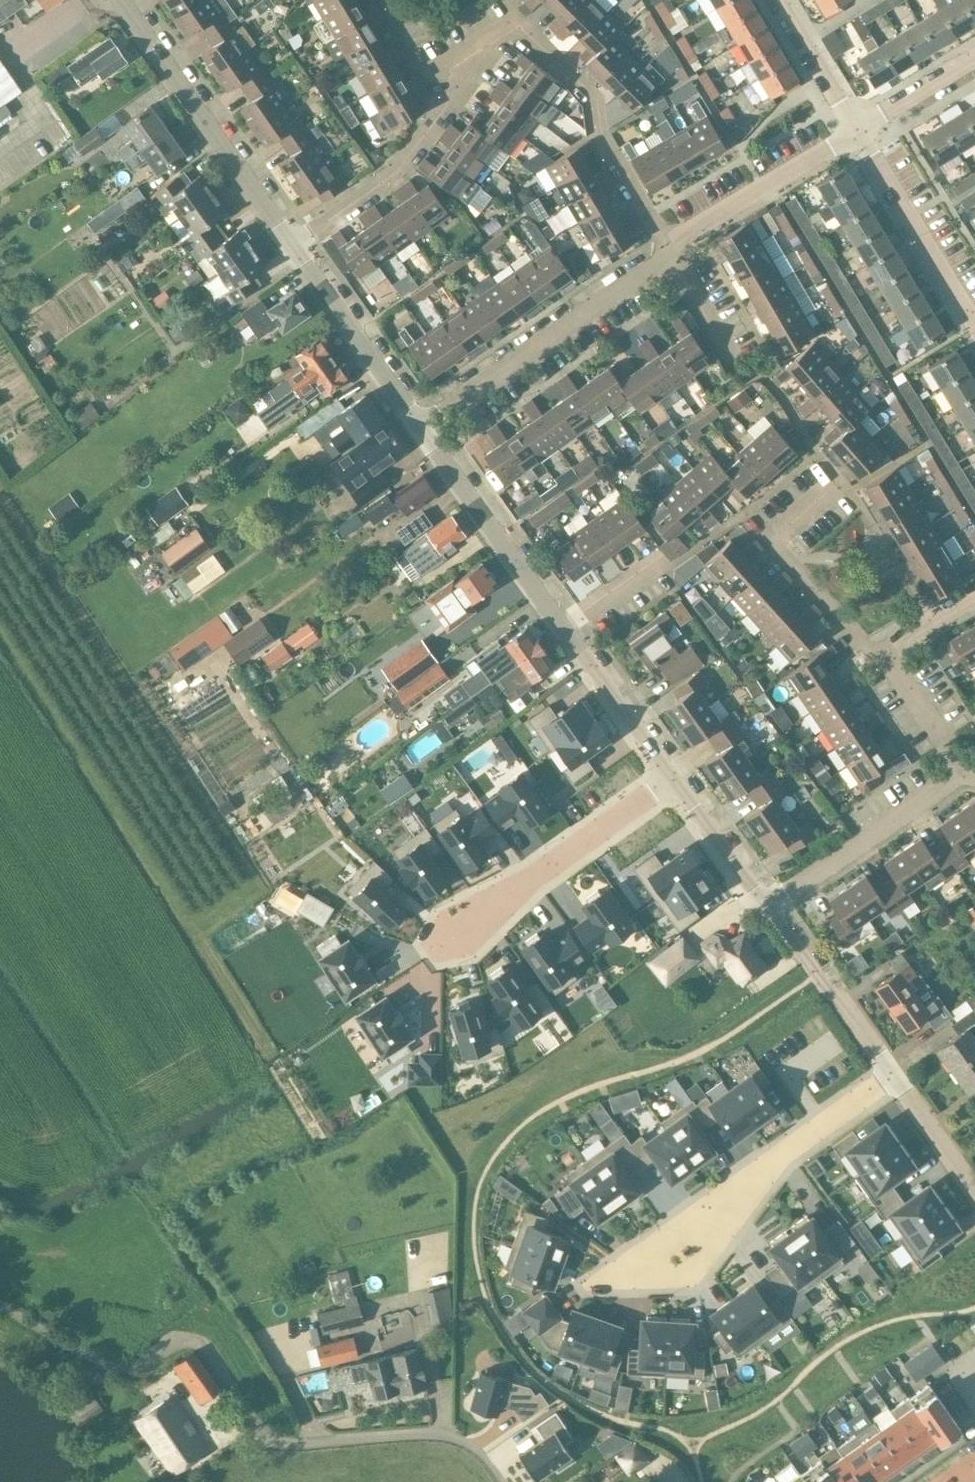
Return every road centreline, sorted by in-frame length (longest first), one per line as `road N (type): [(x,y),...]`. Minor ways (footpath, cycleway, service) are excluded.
road 1 (residential): [(292,244),(403,162),(448,103),(451,69),(515,25),(592,98),(599,140),(667,245)]
road 2 (unclassified): [(501,1481),(472,1447),(440,1434),(275,1442),(252,1426),(198,1342),(172,1342),(132,1373),(0,1305)]
road 3 (residential): [(421,429),(644,274),(667,245)]
road 4 (residential): [(292,244),(121,0)]
road 5 (residential): [(440,937),(673,776)]
road 6 (residential): [(886,656),(868,648),(773,544),(845,485)]
road 7 (residential): [(567,631),(421,429)]
road 8 (residential): [(749,1176),(612,1272),(688,1273)]
road 9 (residential): [(956,774),(768,908)]
road 10 (residential): [(974,325),(858,130)]
road 11 (residential): [(421,429),(292,244)]
road 12 (residential): [(667,245),(858,130)]
road 13 (residential): [(895,1077),(768,908)]
road 14 (residential): [(673,776),(567,631)]
road 15 (residential): [(895,1077),(749,1176)]
road 16 (residential): [(768,908),(673,776)]
road 17 (residential): [(858,130),(779,0)]
road 18 (residential): [(974,1192),(895,1077)]
road 19 (residential): [(956,774),(947,742),(886,656)]
road 20 (residential): [(858,130),(974,59)]
road 21 (residential): [(735,359),(667,245)]

